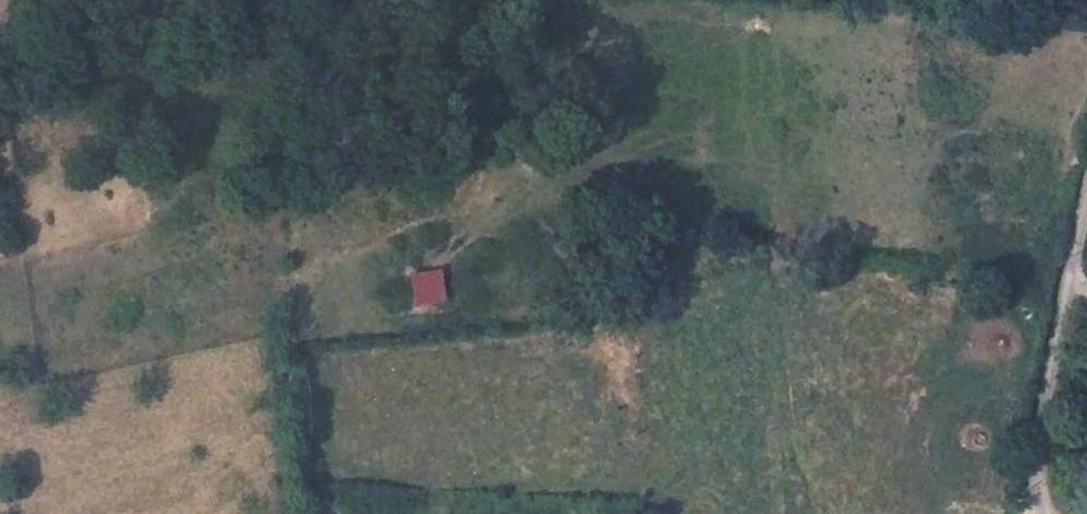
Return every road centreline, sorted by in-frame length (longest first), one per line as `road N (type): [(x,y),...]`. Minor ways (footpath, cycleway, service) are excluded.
road 1 (unclassified): [(1086,197),(1031,513)]
road 2 (track): [(234,0),(0,74)]
road 3 (track): [(1086,13),(931,0)]

